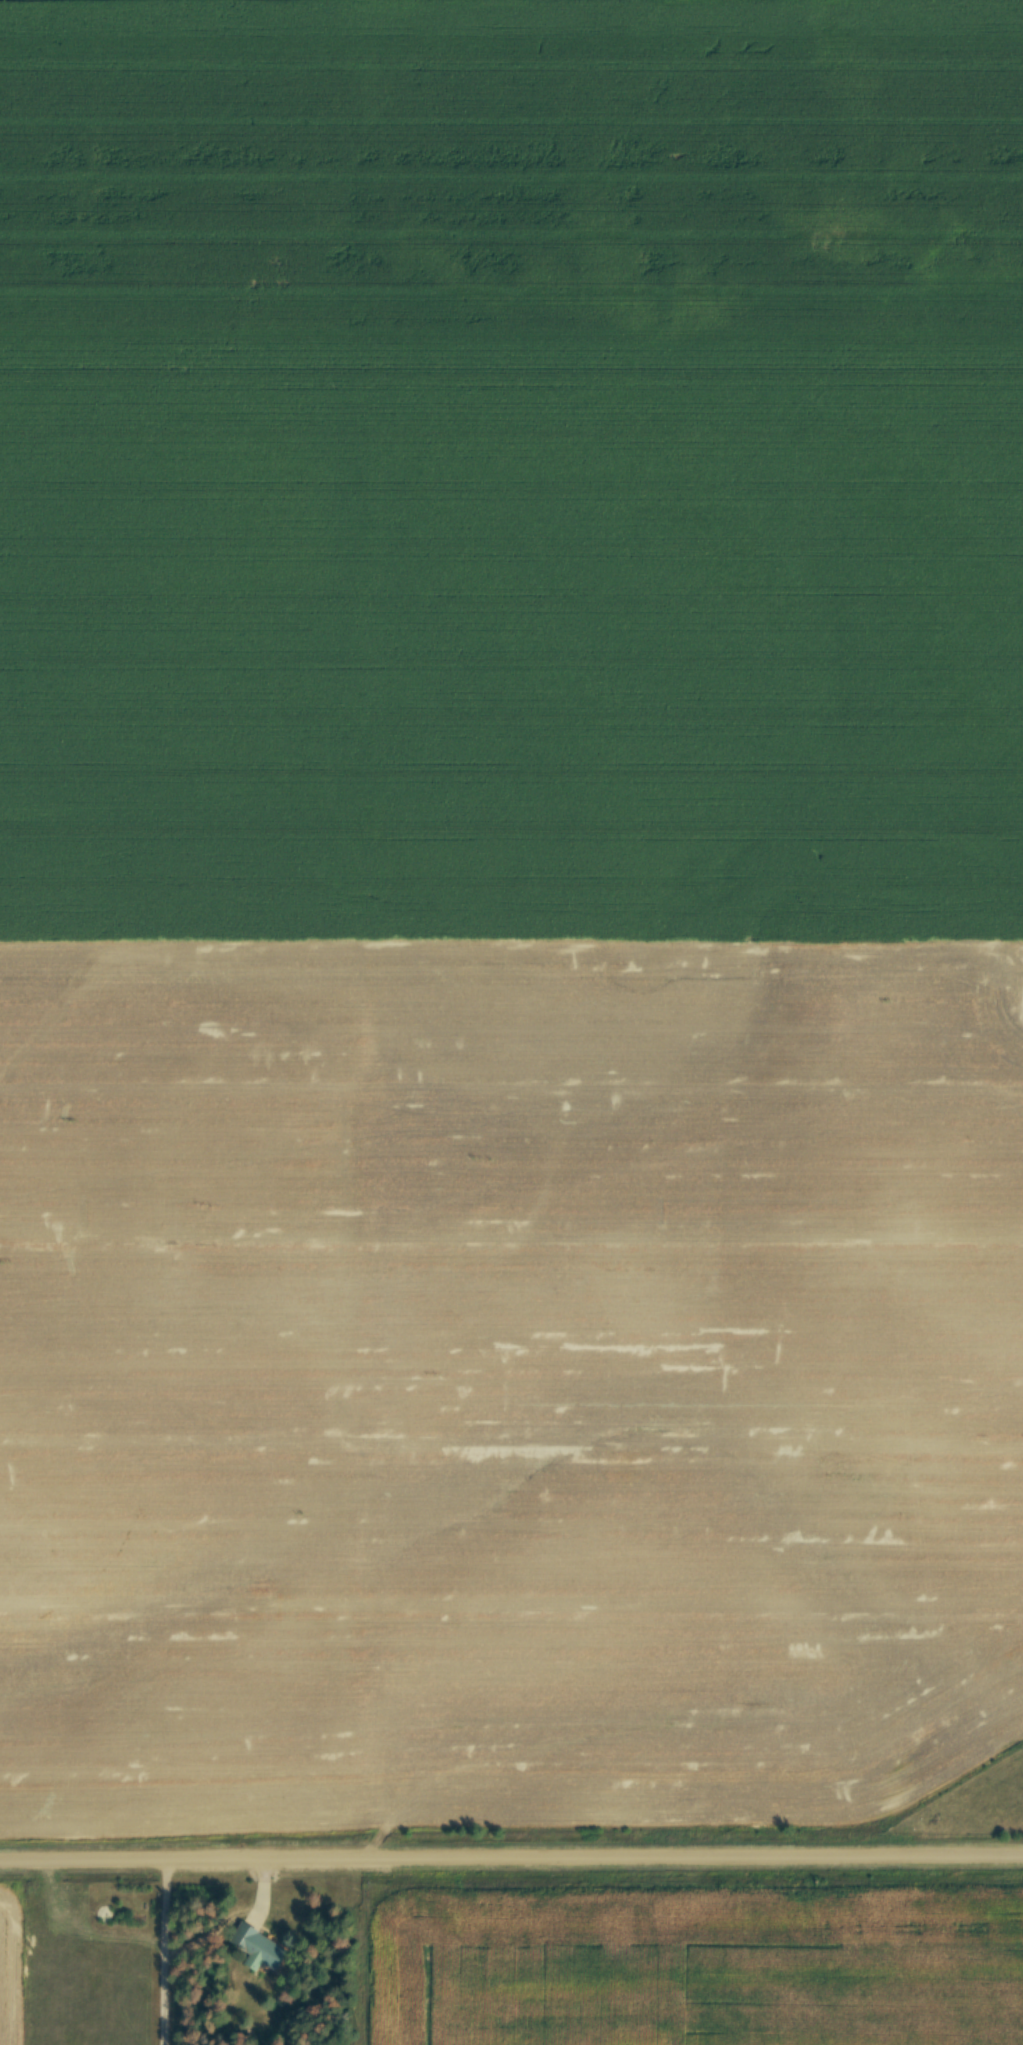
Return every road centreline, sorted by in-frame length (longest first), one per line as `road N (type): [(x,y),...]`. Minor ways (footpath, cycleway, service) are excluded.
road 1 (residential): [(0,1866),(1022,1864)]

